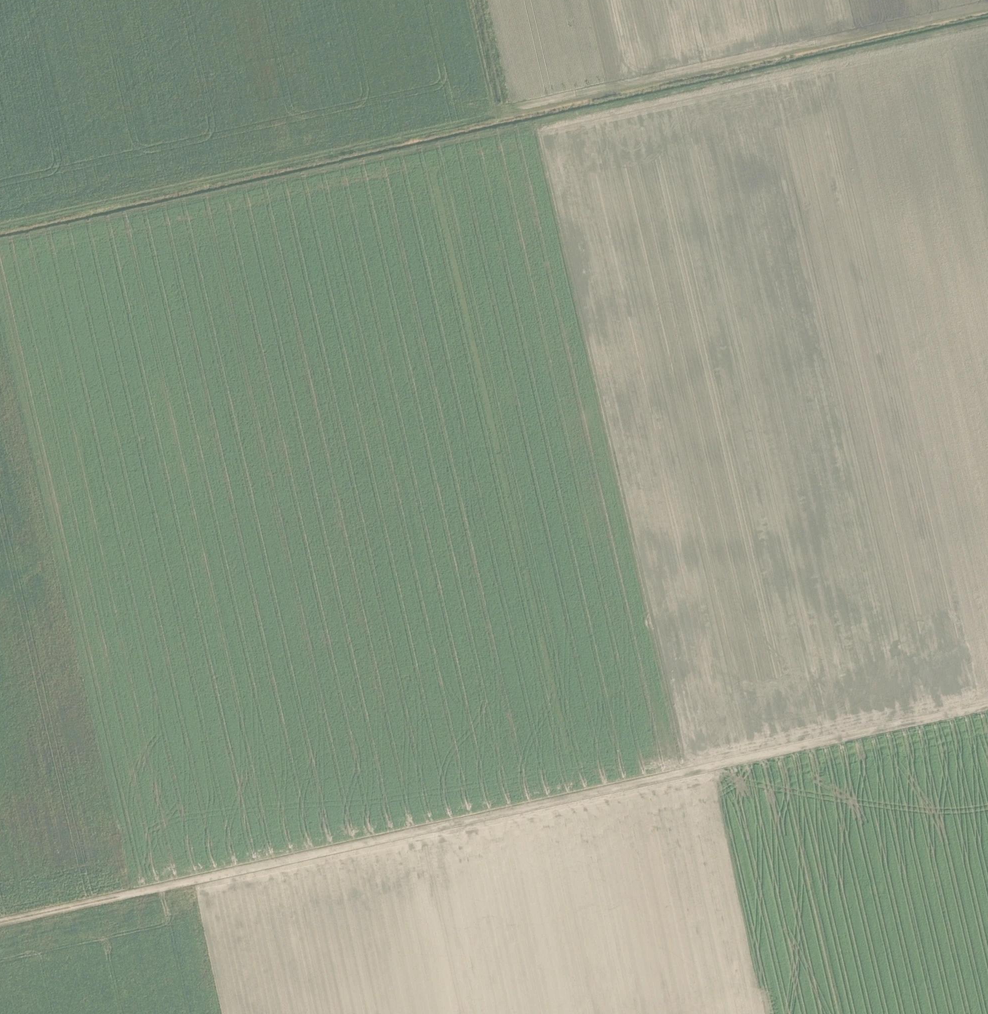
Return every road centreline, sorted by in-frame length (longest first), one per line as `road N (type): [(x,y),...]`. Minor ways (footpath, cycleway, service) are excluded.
road 1 (track): [(987,708),(0,927)]

